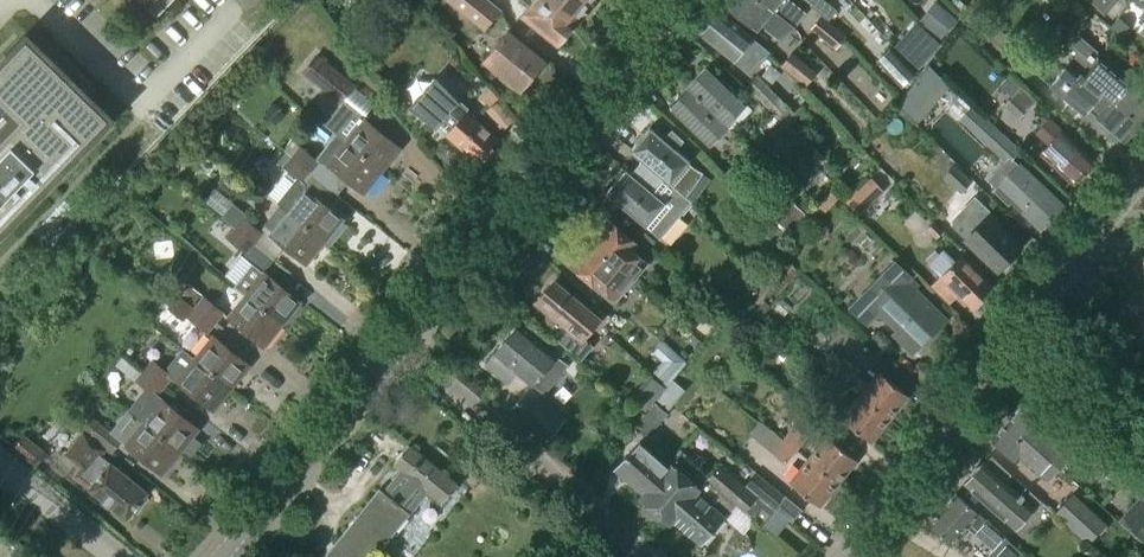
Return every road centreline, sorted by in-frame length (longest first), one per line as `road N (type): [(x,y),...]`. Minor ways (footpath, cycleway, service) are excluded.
road 1 (residential): [(1143,179),(842,556)]
road 2 (tertiary): [(398,343),(676,0)]
road 3 (residential): [(641,556),(398,343)]
road 4 (tertiary): [(221,556),(398,343)]

